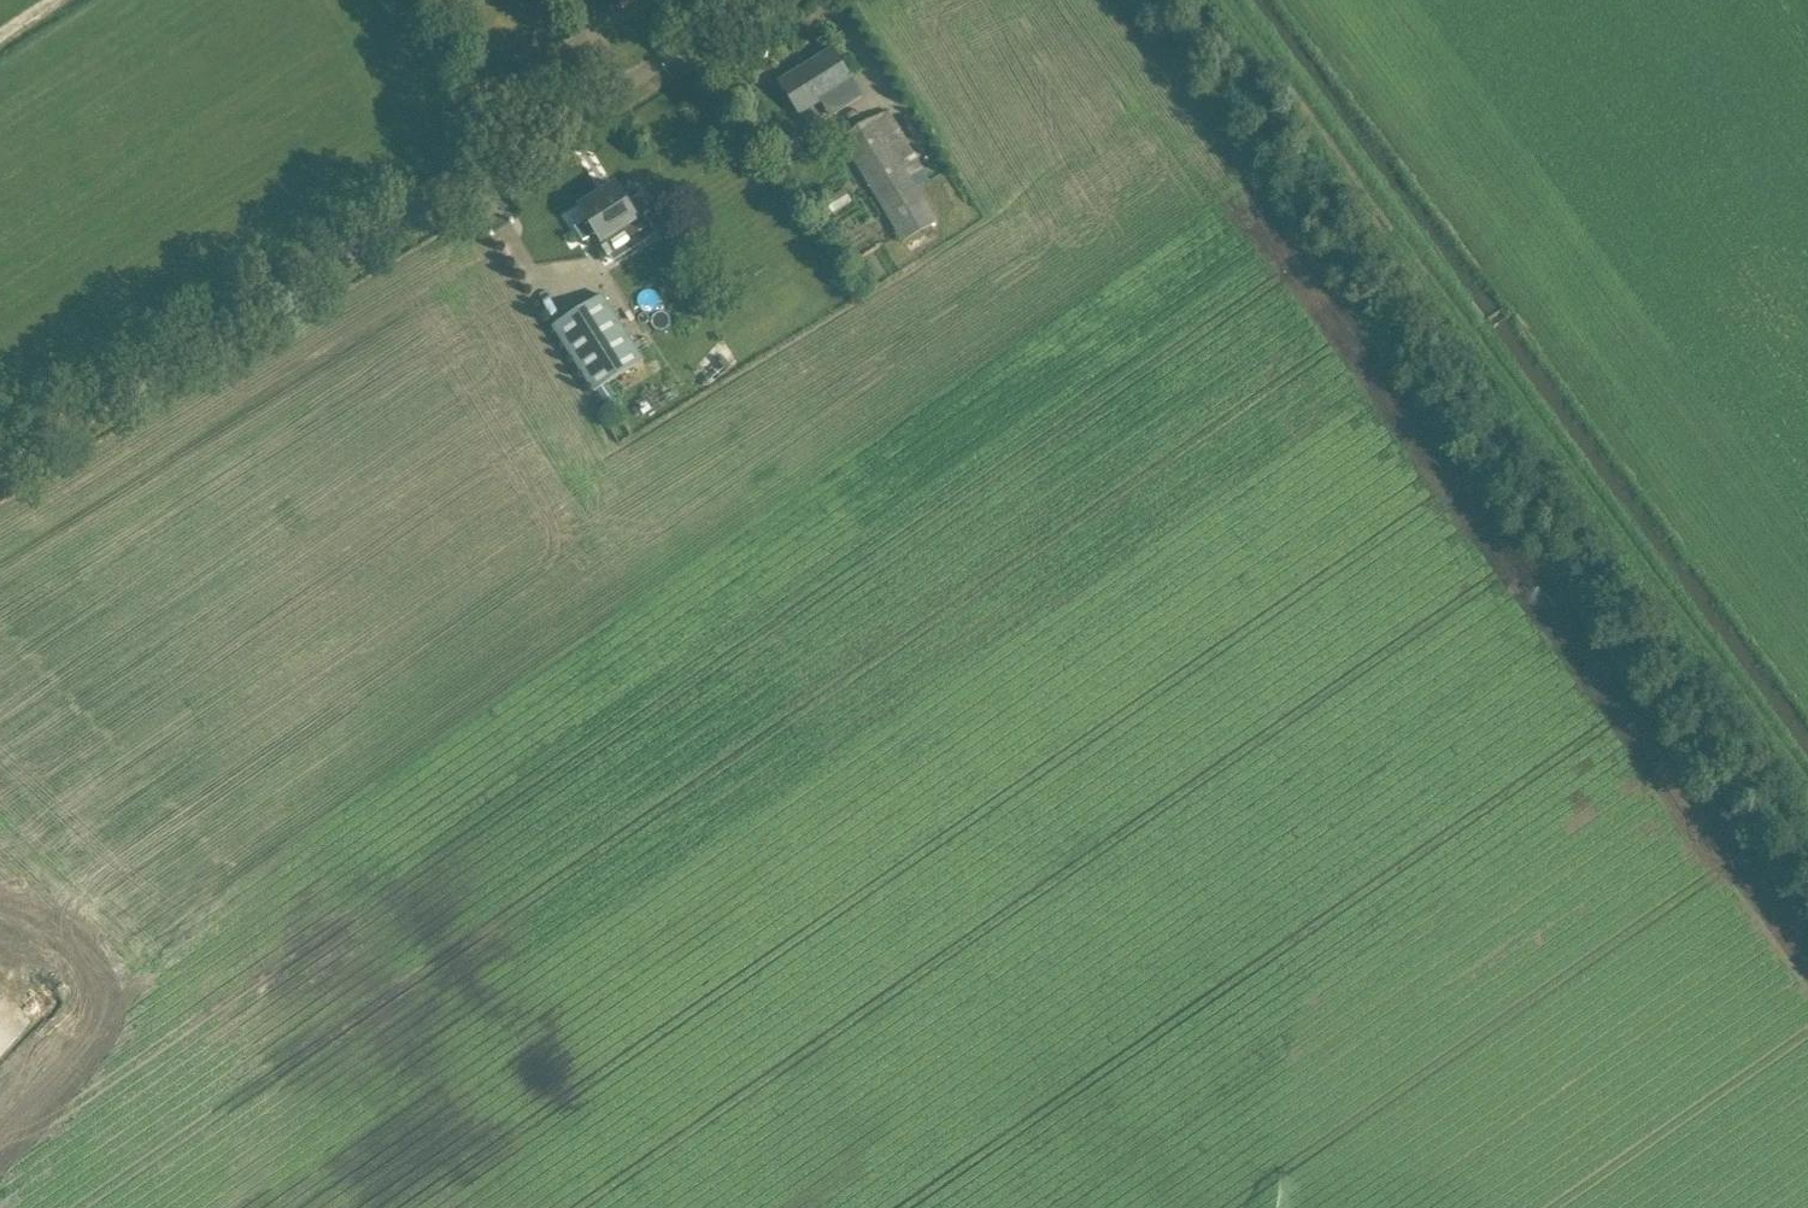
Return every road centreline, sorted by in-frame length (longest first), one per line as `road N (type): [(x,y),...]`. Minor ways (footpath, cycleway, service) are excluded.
road 1 (track): [(1807,775),(1239,0)]
road 2 (unclassified): [(0,475),(776,0)]
road 3 (track): [(1807,713),(1277,0)]

